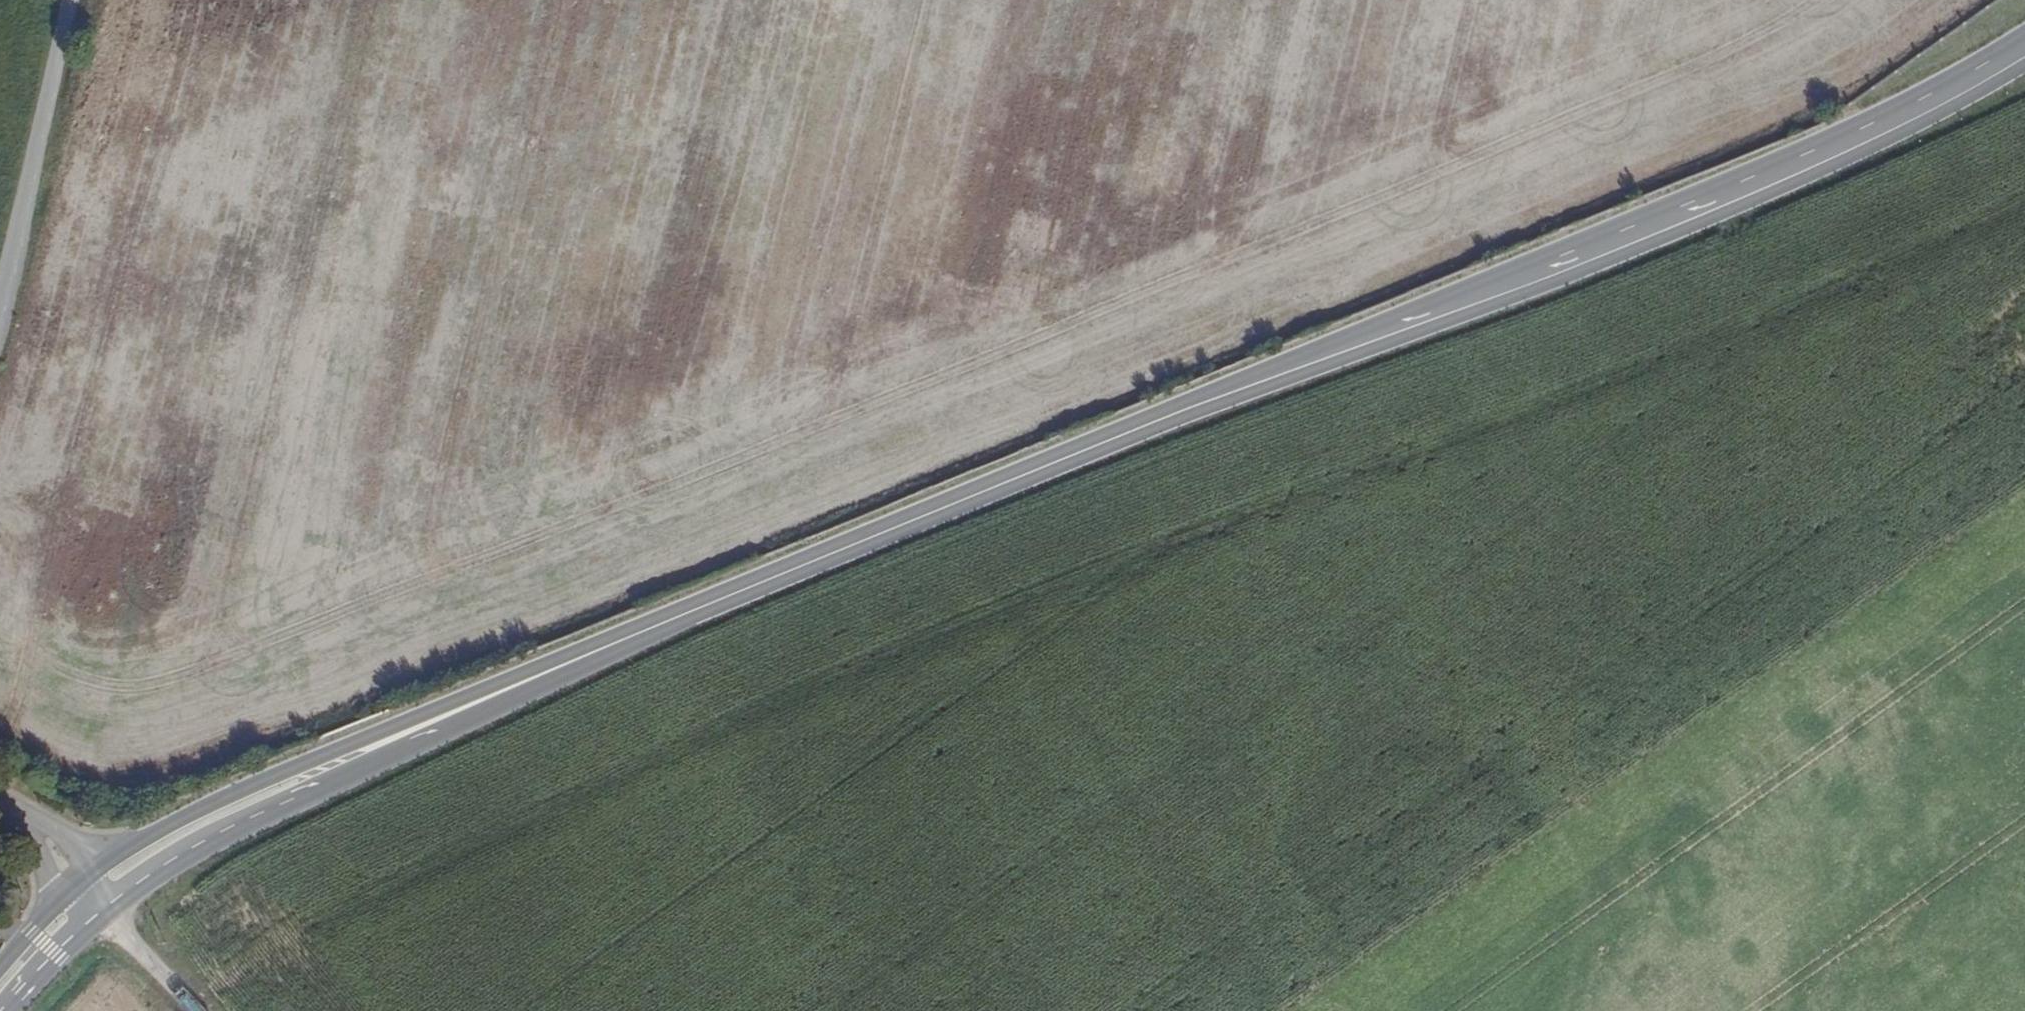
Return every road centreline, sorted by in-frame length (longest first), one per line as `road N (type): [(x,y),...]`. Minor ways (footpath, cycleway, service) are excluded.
road 1 (secondary): [(2024,47),(1848,144),(1680,215),(522,682)]
road 2 (secondary): [(522,682),(237,795),(79,882)]
road 3 (secondary): [(103,912),(153,877),(522,682)]
road 4 (secondary): [(9,1010),(103,912)]
road 5 (unclassified): [(103,912),(191,1010)]

